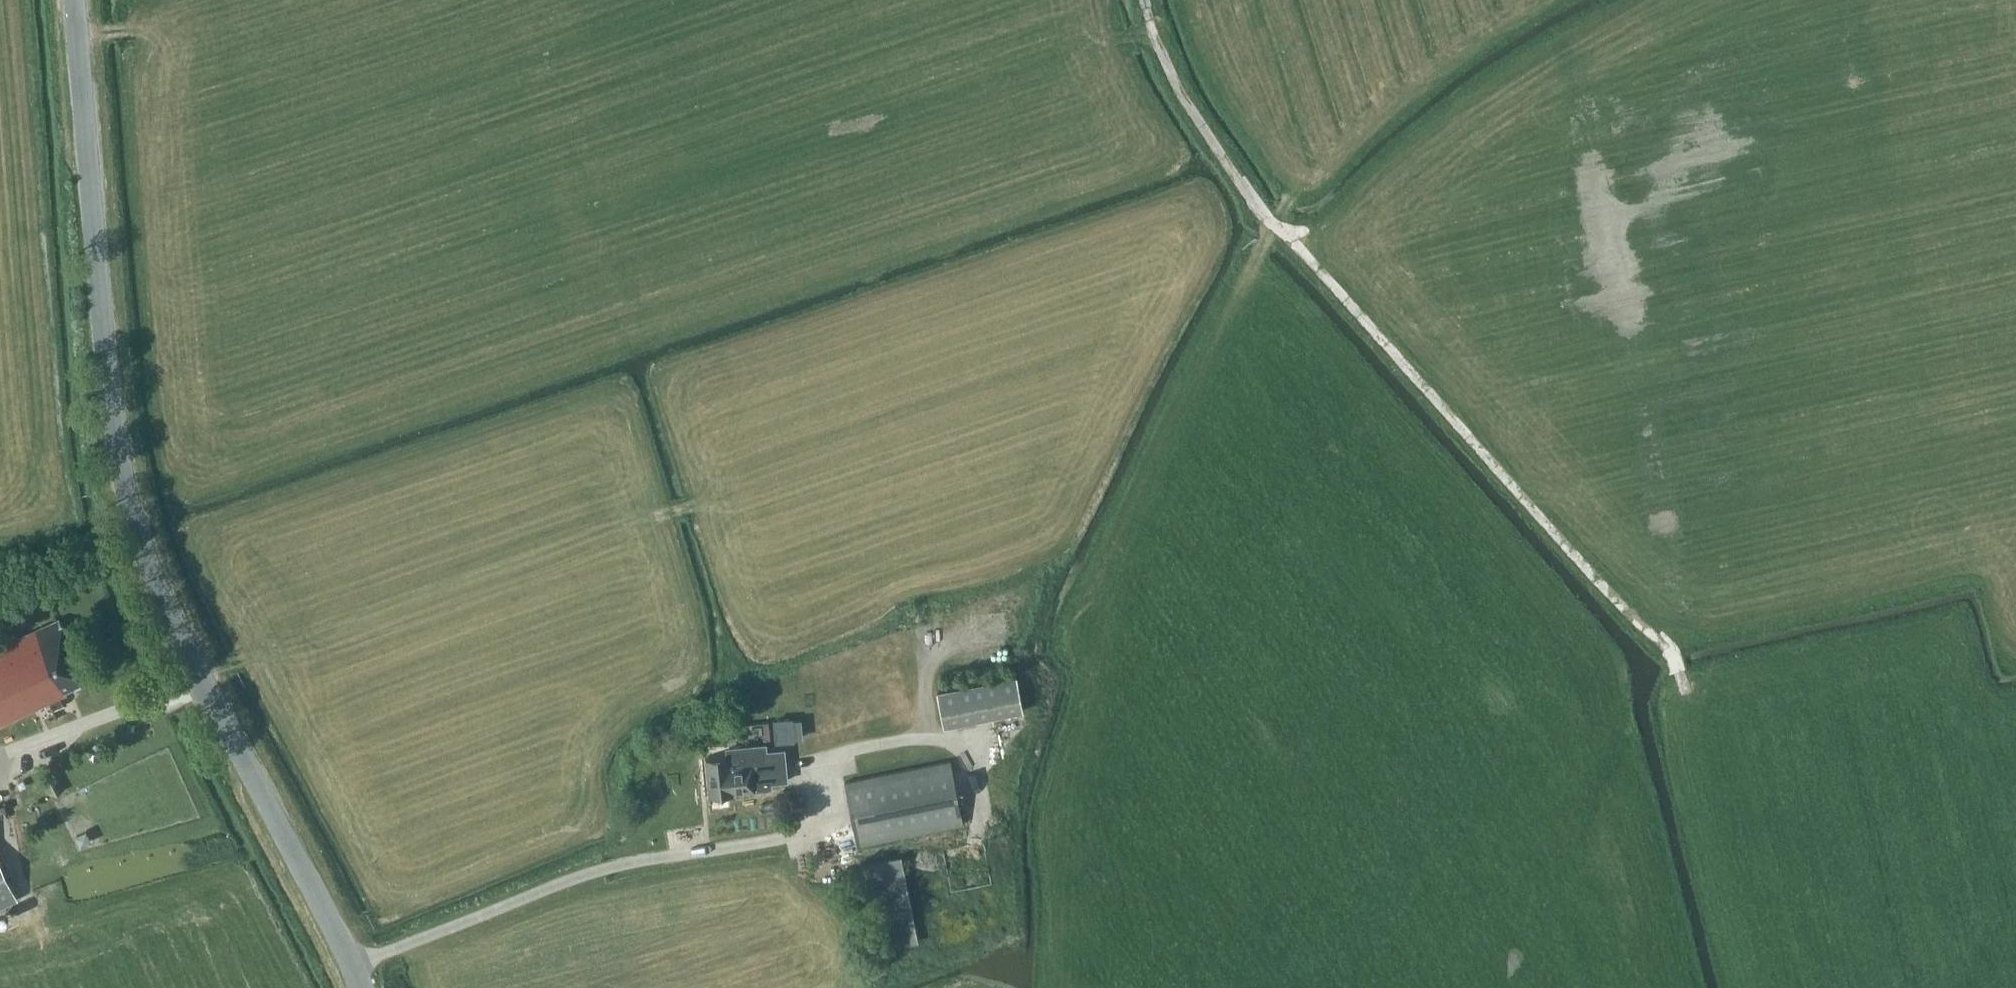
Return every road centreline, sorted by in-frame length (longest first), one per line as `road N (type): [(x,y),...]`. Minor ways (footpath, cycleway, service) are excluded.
road 1 (secondary): [(361,987),(190,656),(133,516),(103,340),(74,0)]

